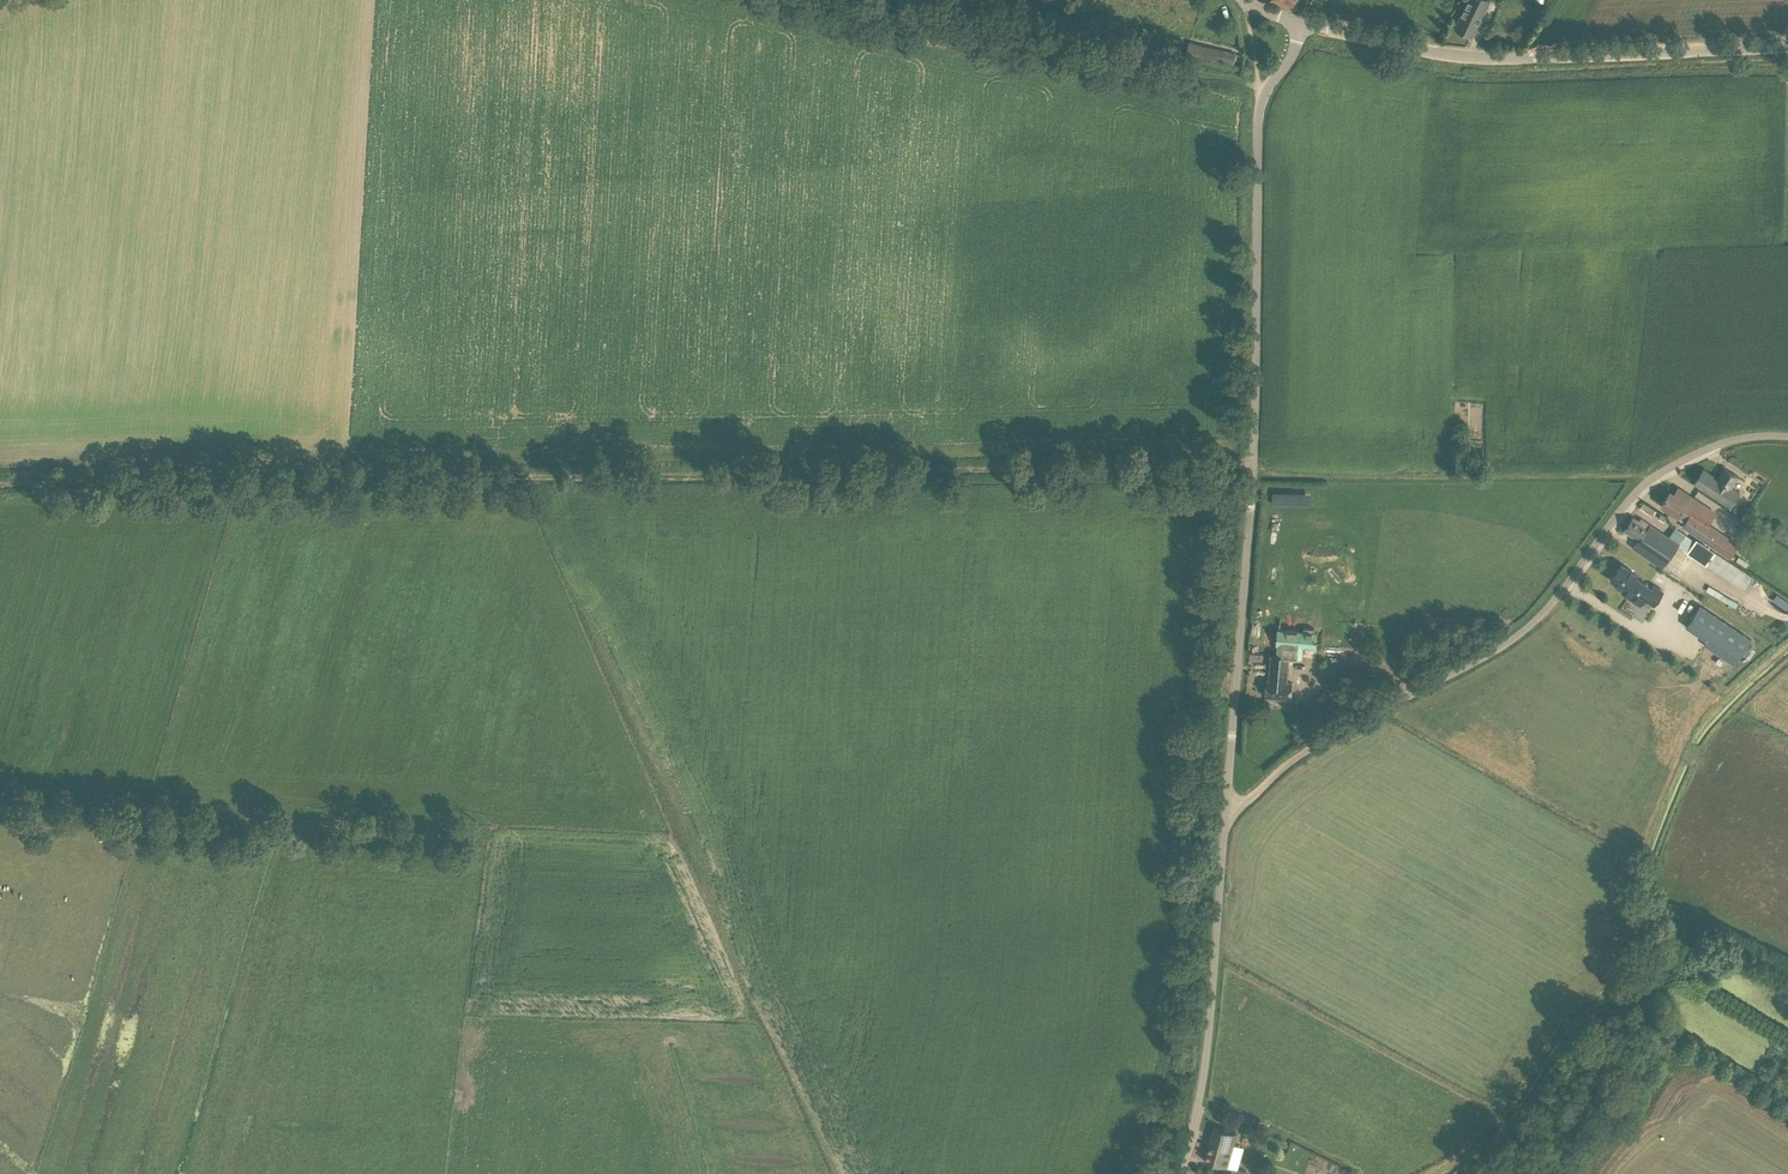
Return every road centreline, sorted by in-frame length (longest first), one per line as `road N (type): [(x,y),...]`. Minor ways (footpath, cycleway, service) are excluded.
road 1 (track): [(0,489),(901,469),(1659,474)]
road 2 (unclassified): [(1222,832),(1254,470),(1259,101),(1289,64),(1301,24)]
road 3 (unclassified): [(1222,832),(1268,781),(1307,754),(1532,624),(1615,514),(1659,474),(1710,446),(1787,436)]
road 4 (tertiary): [(1787,46),(1460,56),(1301,24)]
road 5 (unclassified): [(1169,1173),(1205,1034),(1222,832)]

